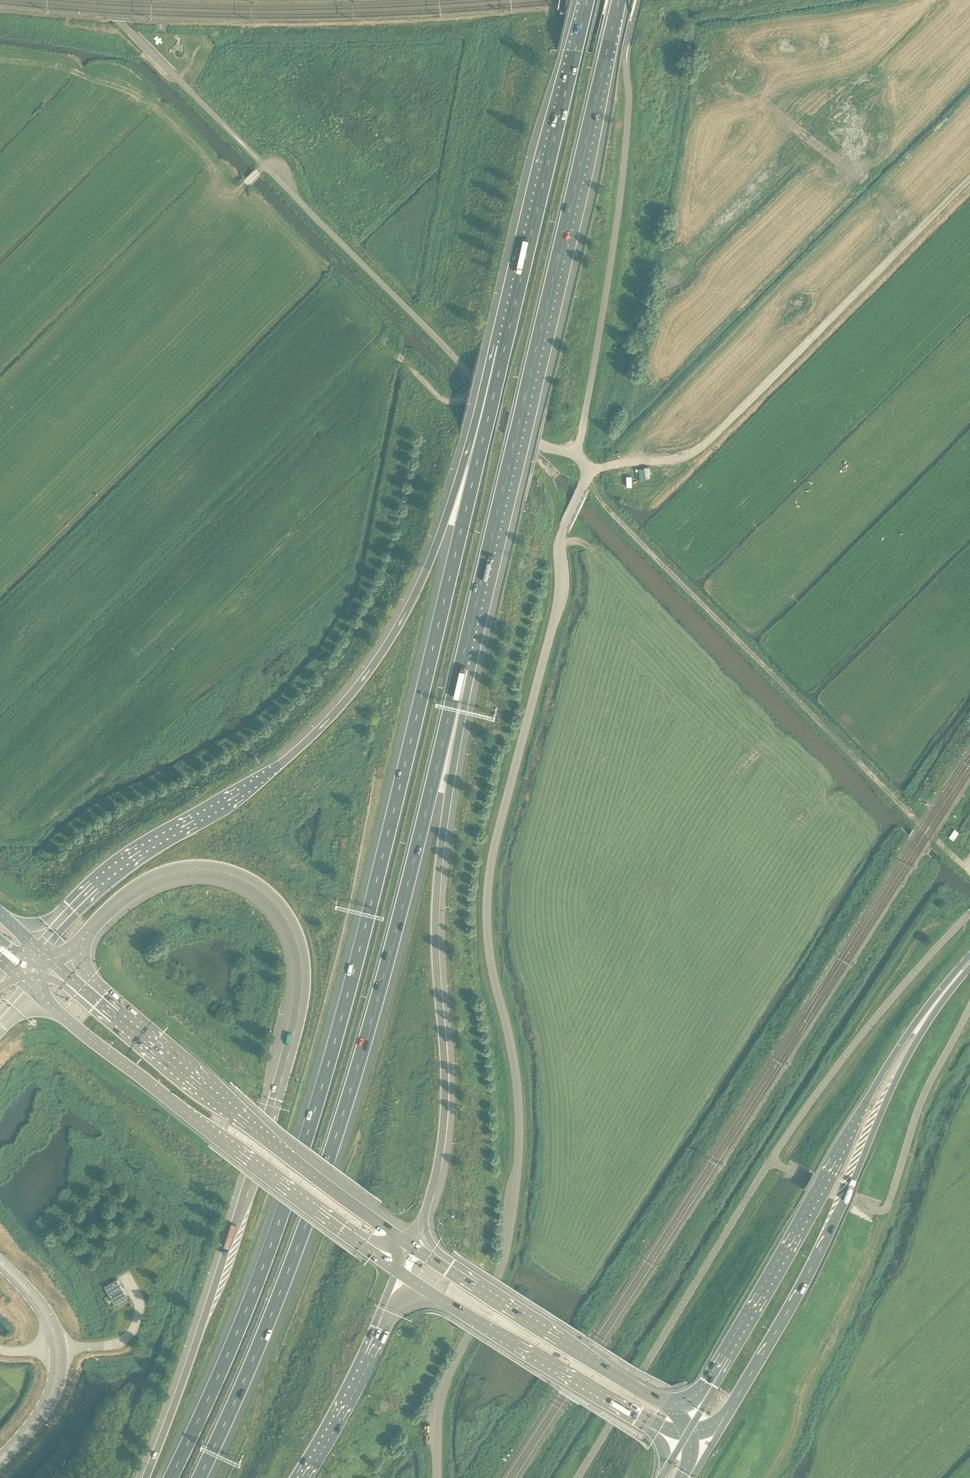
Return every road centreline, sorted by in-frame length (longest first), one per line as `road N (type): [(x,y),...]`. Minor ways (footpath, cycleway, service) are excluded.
road 1 (unclassified): [(438,1477),(437,1402),(503,1265),(518,1167),(518,1088),(488,940),(493,857),(562,596),(559,544),(588,474),(574,454),(531,436),(264,166)]
road 2 (motorway): [(510,324),(351,982),(293,1181),(218,1380),(171,1477)]
road 3 (track): [(914,818),(600,500),(588,474),(675,459),(704,444),(969,178)]
road 4 (motorway): [(197,1477),(242,1389),(320,1188),(381,989),(467,646)]
road 5 (motorway): [(58,966),(129,894),(208,869),(272,898),(302,960),(303,995),(276,1099),(145,1477)]
road 6 (motorway): [(510,324),(494,344),(439,540),(372,667),(302,748),(119,866),(36,948)]
road 7 (motorway): [(467,646),(619,0)]
road 8 (motorway): [(410,1243),(442,1139),(437,873),(472,672),(467,646)]
road 9 (secondary): [(706,1443),(767,1351),(897,1077),(952,983)]
road 10 (secondary): [(952,983),(870,1094),(692,1416)]
road 11 (primary): [(36,991),(401,1271)]
road 12 (primary): [(410,1243),(58,966)]
road 13 (motorway): [(588,0),(510,324)]
road 14 (secondary): [(692,1416),(410,1243)]
road 15 (secondary): [(401,1271),(678,1446)]
road 16 (track): [(264,166),(246,184),(226,188),(207,157),(122,82),(0,56)]
road 17 (motorway): [(299,1477),(401,1271)]
road 18 (tertiary): [(0,1460),(46,1407),(59,1373),(56,1336),(31,1295)]
road 19 (track): [(467,370),(469,385),(455,403),(369,341)]

